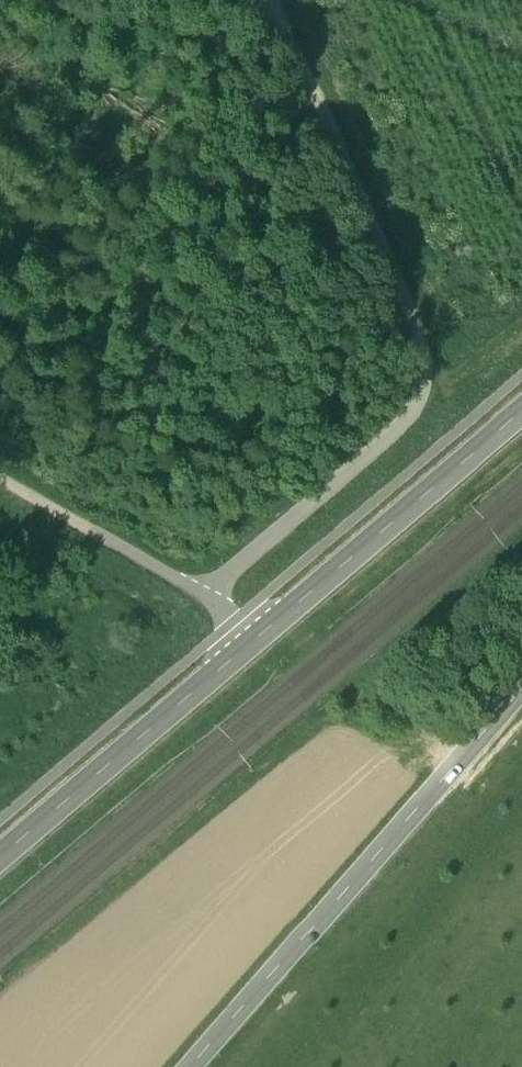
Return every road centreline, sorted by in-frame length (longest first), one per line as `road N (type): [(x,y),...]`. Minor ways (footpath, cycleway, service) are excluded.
road 1 (track): [(268,0),(425,360),(420,405),(210,601)]
road 2 (secondary): [(0,857),(521,414)]
road 3 (secondary): [(196,1066),(521,685)]
road 4 (track): [(0,475),(267,631)]

